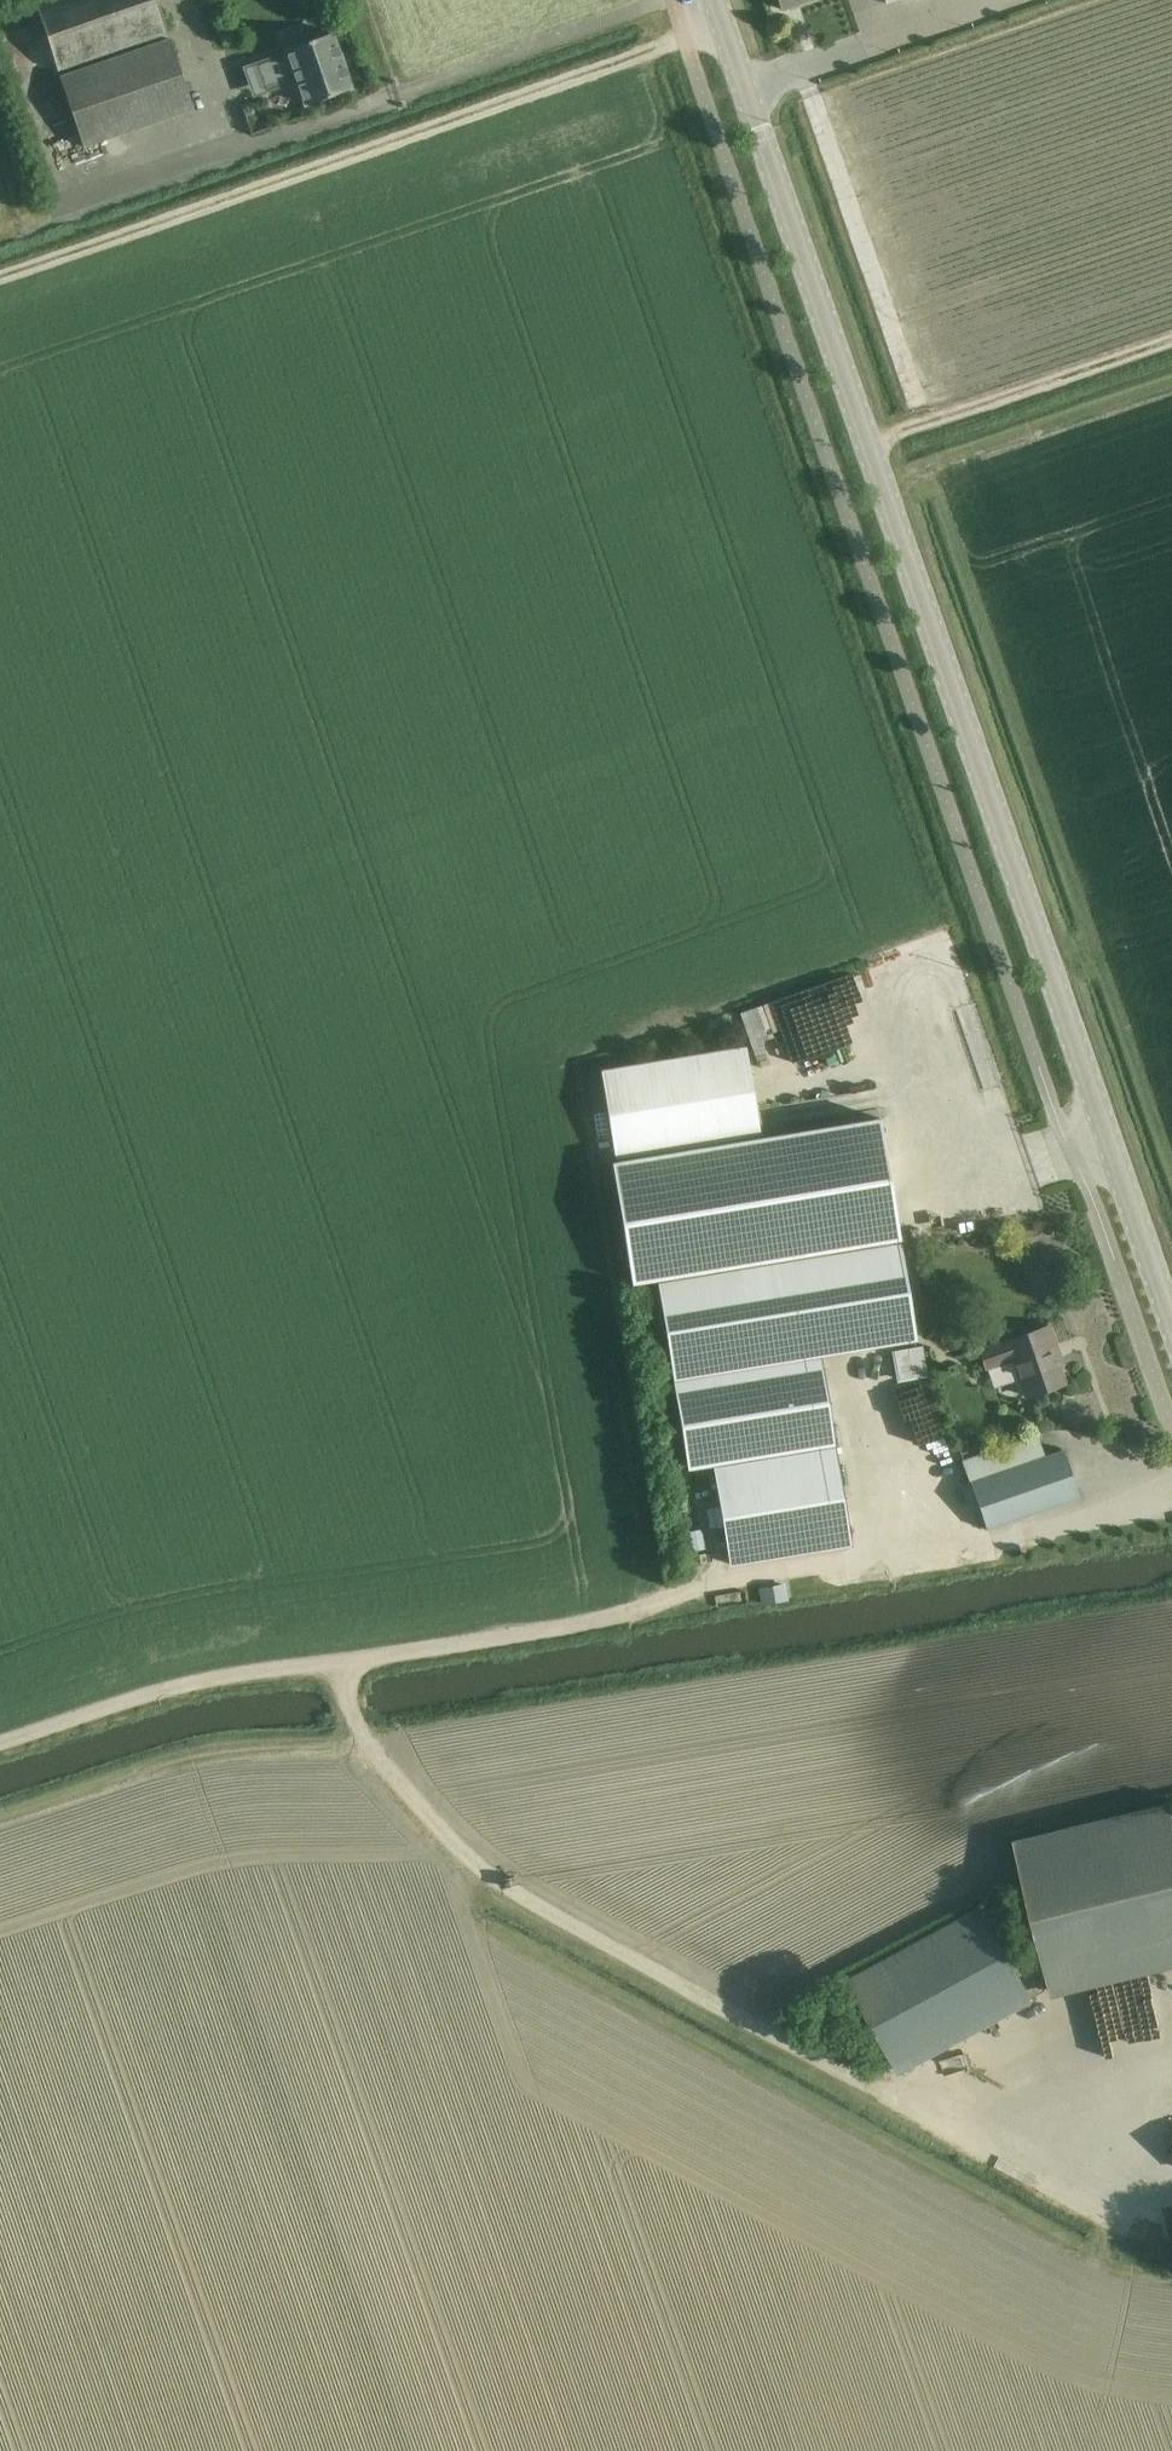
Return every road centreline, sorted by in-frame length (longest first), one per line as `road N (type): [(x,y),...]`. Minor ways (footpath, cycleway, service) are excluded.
road 1 (secondary): [(1171,1319),(707,0)]

